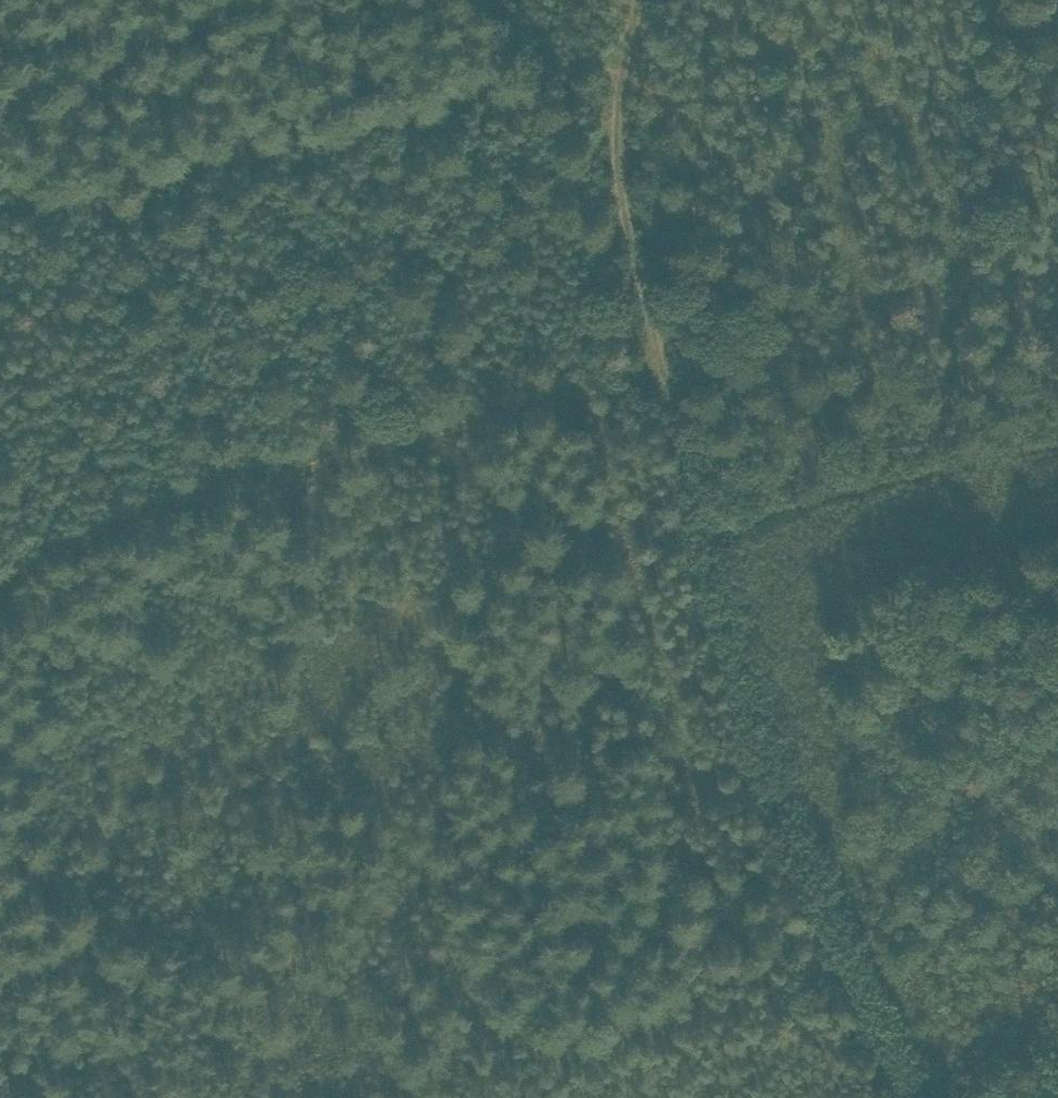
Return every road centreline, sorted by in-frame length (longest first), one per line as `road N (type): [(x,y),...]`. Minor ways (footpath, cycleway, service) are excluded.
road 1 (track): [(634,0),(609,135),(618,216),(770,806),(888,1097)]
road 2 (track): [(609,135),(1057,81)]

